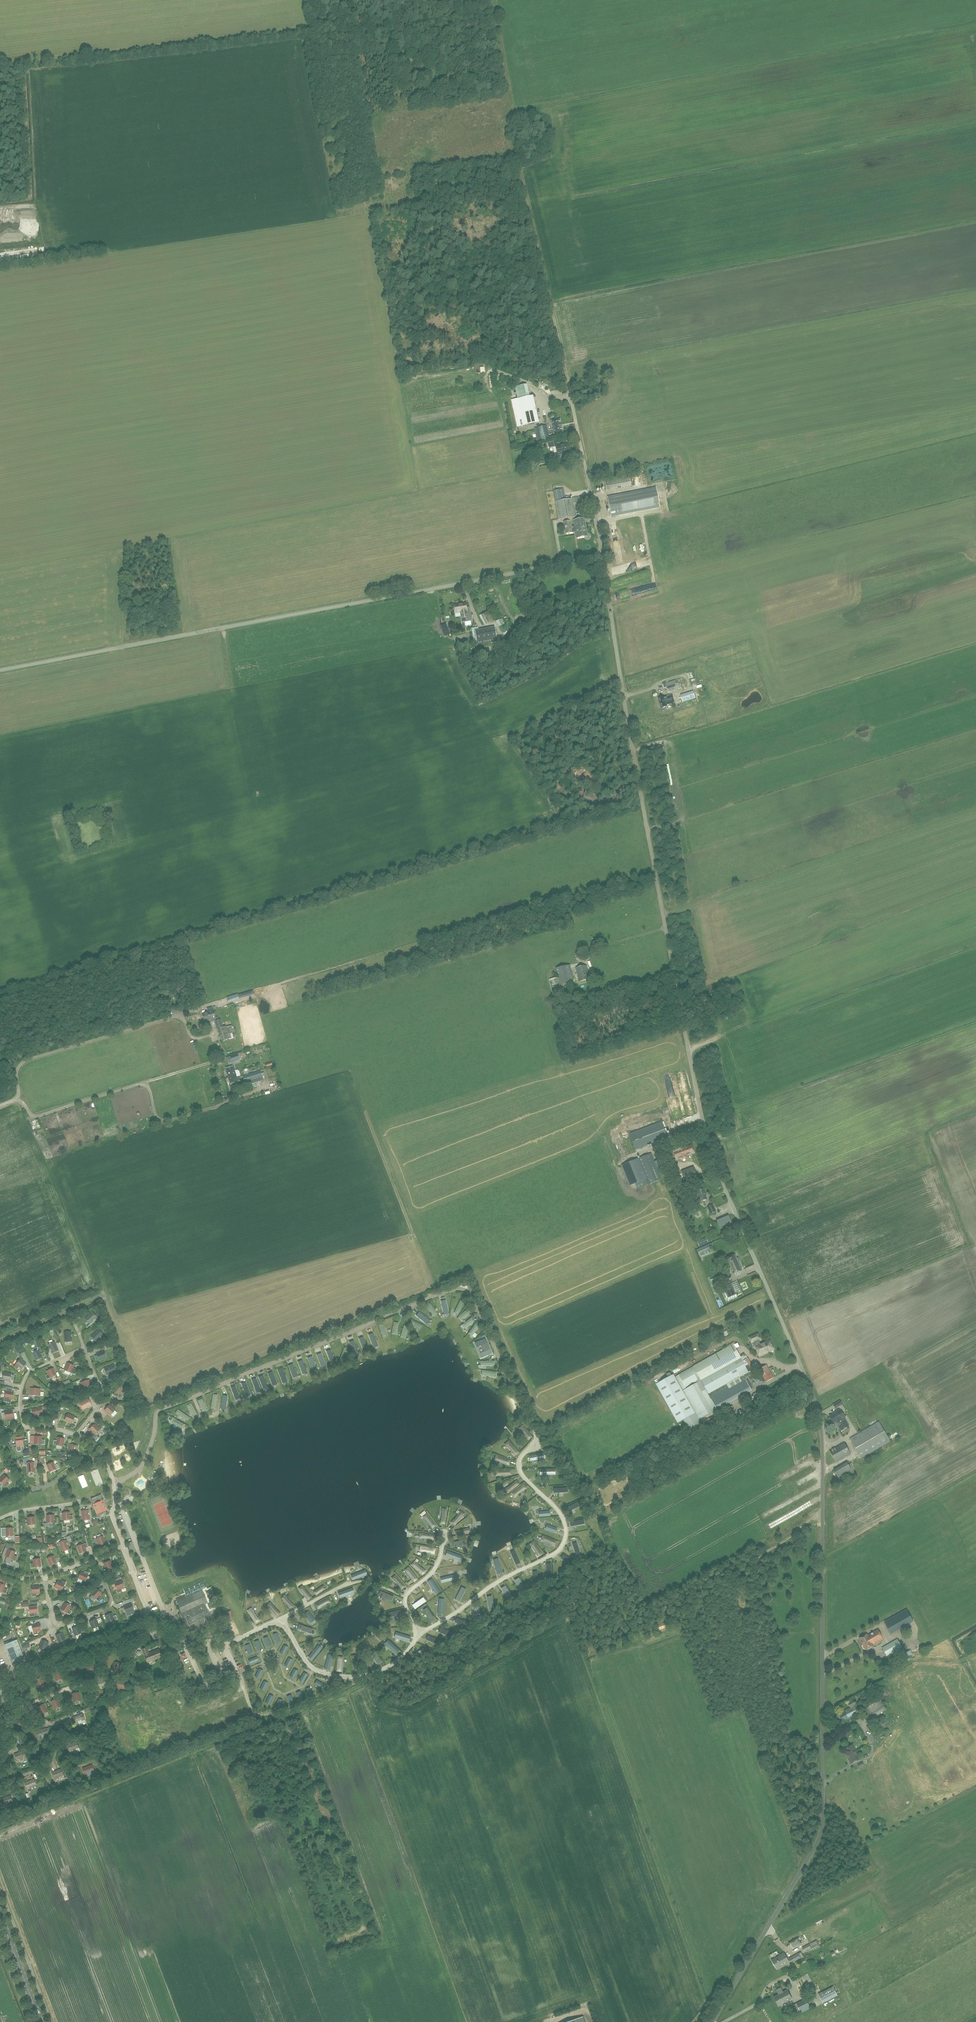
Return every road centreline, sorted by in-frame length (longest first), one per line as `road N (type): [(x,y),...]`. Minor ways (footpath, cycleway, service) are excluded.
road 1 (unclassified): [(713,2021),(822,1831),(822,1437),(809,1385),(704,1129),(602,554)]
road 2 (unclassified): [(602,554),(0,670)]
road 3 (track): [(569,388),(495,21)]
road 4 (unclassified): [(602,554),(569,388)]
road 5 (track): [(802,1526),(668,1614)]

